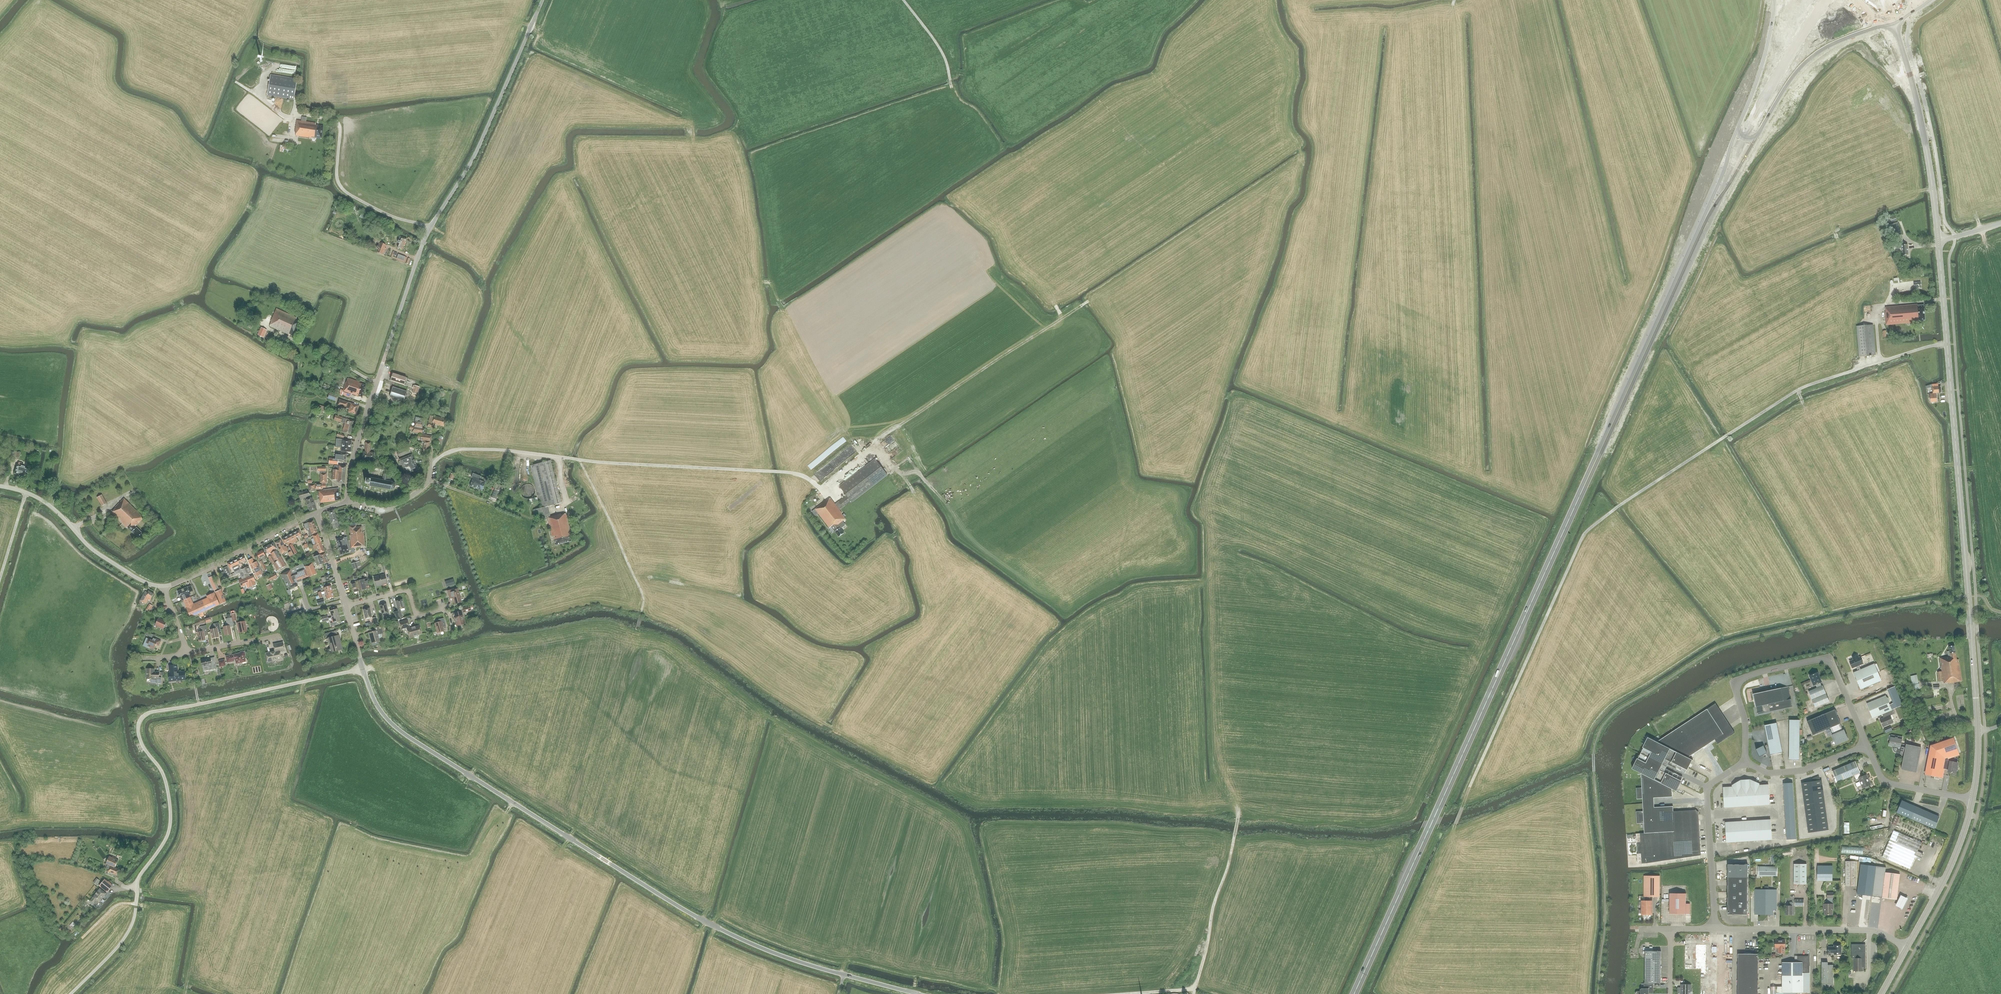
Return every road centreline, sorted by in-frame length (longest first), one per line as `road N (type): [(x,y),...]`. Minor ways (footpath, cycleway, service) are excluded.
road 1 (track): [(1455,824),(1588,532),(1799,391),(1947,344)]
road 2 (tertiary): [(920,993),(792,960),(678,907),(409,737),(377,704),(363,669)]
road 3 (trunk): [(1354,993),(1611,424)]
road 4 (tertiary): [(1972,801),(1978,725),(1938,239)]
road 5 (tertiary): [(349,502),(357,444),(422,246),(474,156),(543,0)]
road 6 (unclassified): [(136,907),(140,876),(171,821),(168,789),(141,743),(140,720),(363,669)]
road 7 (unclassified): [(825,493),(799,475),(499,450),(453,451),(431,463)]
road 8 (trunk): [(1708,212),(1804,64),(1893,21)]
road 9 (unclassified): [(1745,762),(1737,684),(1815,659),(1833,665),(1867,745)]
road 10 (trunk): [(1708,212),(1826,0)]
road 11 (track): [(1134,993),(1198,990),(1238,820)]
road 12 (trunk): [(1708,212),(1611,424)]
road 13 (trunk): [(1776,0),(1760,71),(1708,212)]
road 14 (tertiary): [(1938,239),(1922,126),(1893,21)]
road 15 (unclassified): [(0,486),(37,496),(97,553),(164,586)]
road 16 (unclassified): [(1907,948),(1871,930),(1716,930)]
road 17 (unclassified): [(1716,930),(1707,790),(1745,762)]
road 18 (unclassified): [(164,586),(317,513)]
road 19 (tertiary): [(1907,948),(1952,863),(1972,801)]
road 20 (unclassified): [(1867,745),(1884,781),(1972,801)]
road 21 (unclassified): [(1745,762),(1766,772),(1798,771),(1867,745)]

